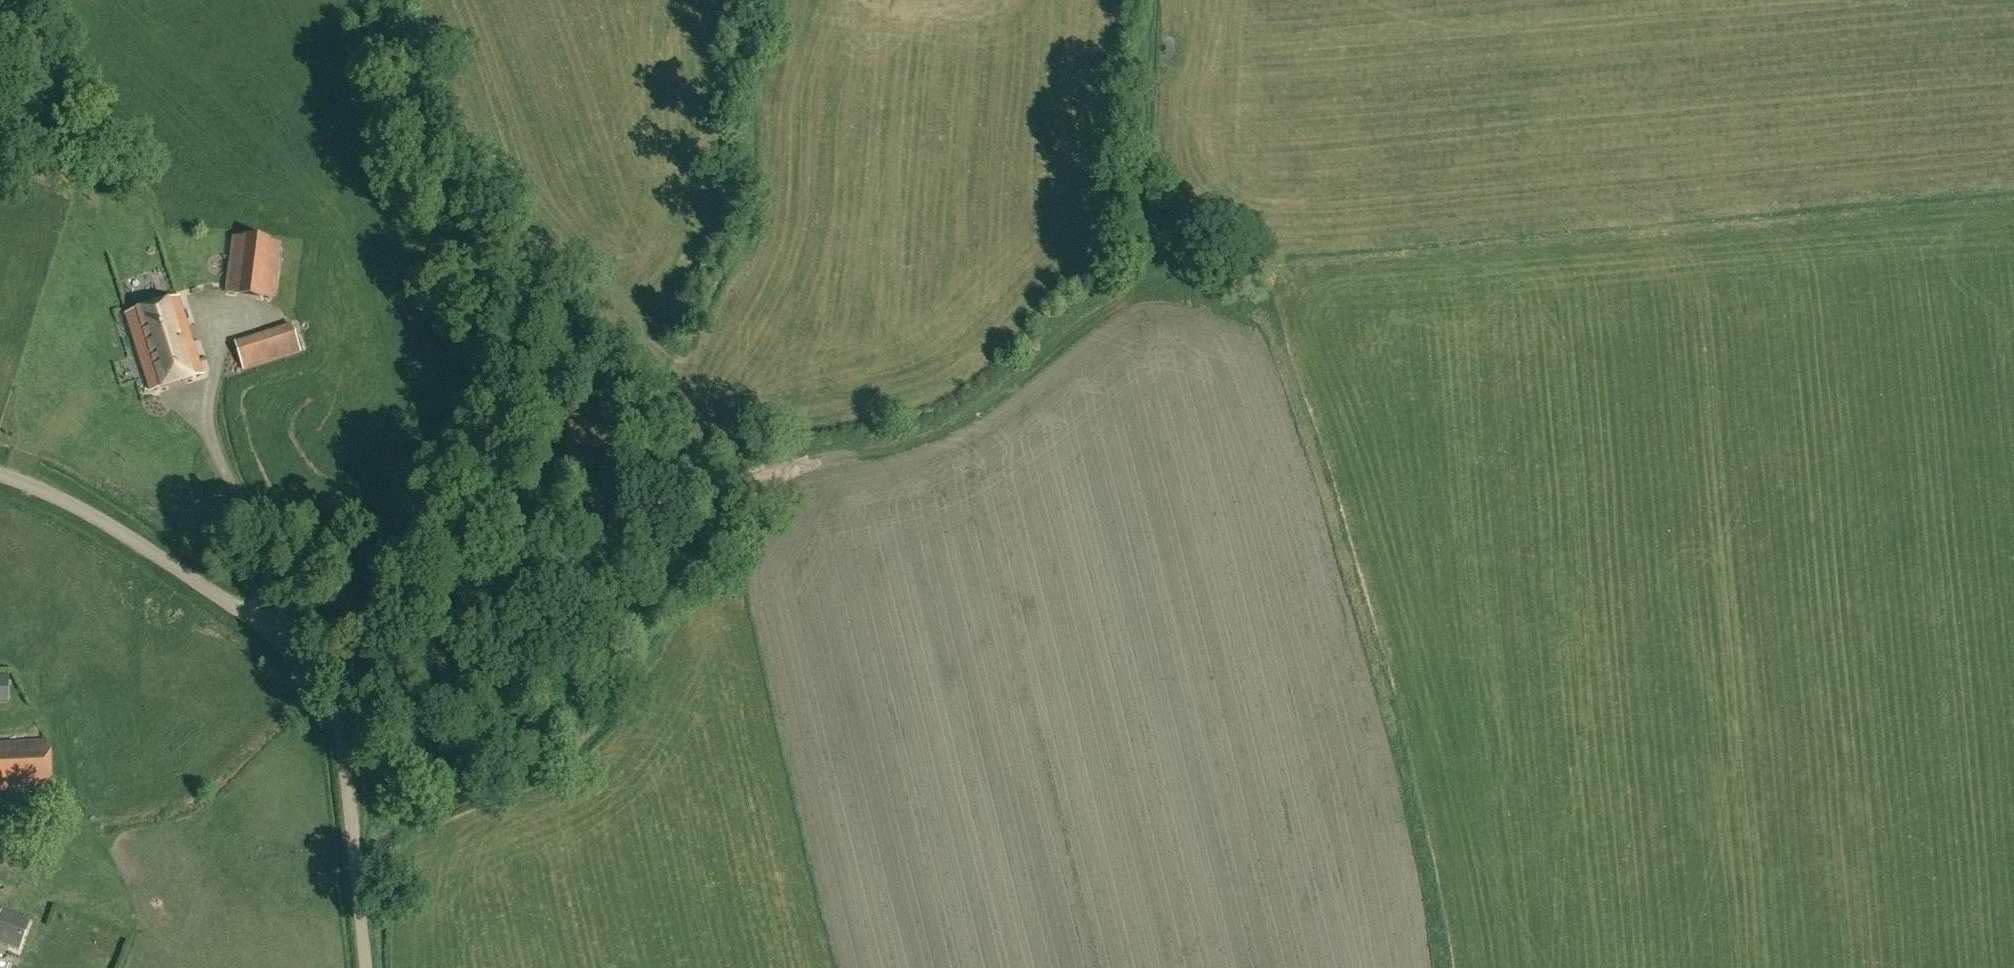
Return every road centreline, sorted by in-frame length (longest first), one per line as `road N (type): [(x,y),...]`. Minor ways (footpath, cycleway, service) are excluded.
road 1 (unclassified): [(368,967),(345,749),(316,680),(259,626),(173,568),(79,509),(0,476)]

